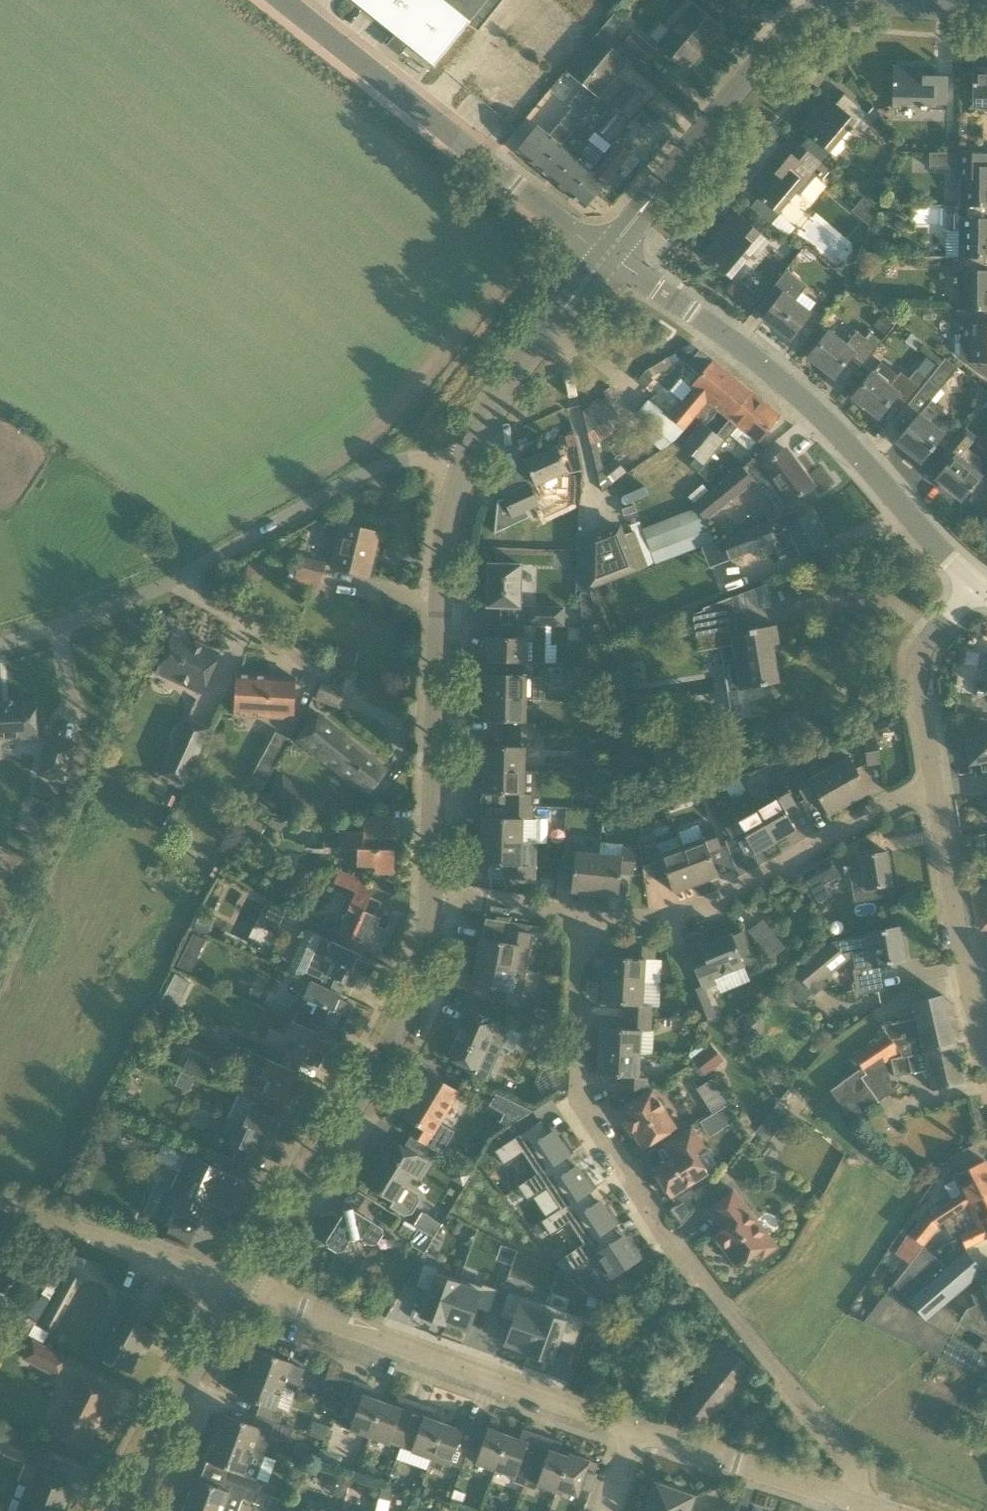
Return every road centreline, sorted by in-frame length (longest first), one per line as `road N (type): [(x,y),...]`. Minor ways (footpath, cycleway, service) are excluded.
road 1 (unclassified): [(856,1502),(863,1474),(733,1317),(578,1089),(586,917)]
road 2 (tertiary): [(606,254),(755,69),(812,12),(859,3),(986,12)]
road 3 (residential): [(970,579),(802,399),(606,254)]
road 4 (tertiary): [(236,1291),(397,1031),(425,955),(430,888)]
road 5 (tertiary): [(430,888),(441,555),(463,467)]
road 6 (unclassified): [(635,1429),(236,1291)]
road 7 (unclassified): [(934,787),(896,797),(722,899),(658,918),(586,917)]
road 8 (unclassified): [(463,467),(407,458),(368,471),(176,579)]
road 9 (tertiary): [(606,254),(377,75)]
road 10 (unclassified): [(986,1057),(934,787)]
road 11 (tertiary): [(463,467),(501,393),(606,254)]
road 12 (unclassified): [(236,1291),(0,1203)]
road 13 (tertiary): [(120,1510),(236,1291)]
road 14 (unclassified): [(856,1502),(635,1429)]
road 15 (residential): [(934,787),(917,656),(970,579)]
road 16 (unclassified): [(176,579),(0,644)]
road 17 (unclassified): [(176,579),(321,673)]
road 18 (unclassified): [(586,917),(430,888)]
road 19 (tertiary): [(282,0),(377,75)]

